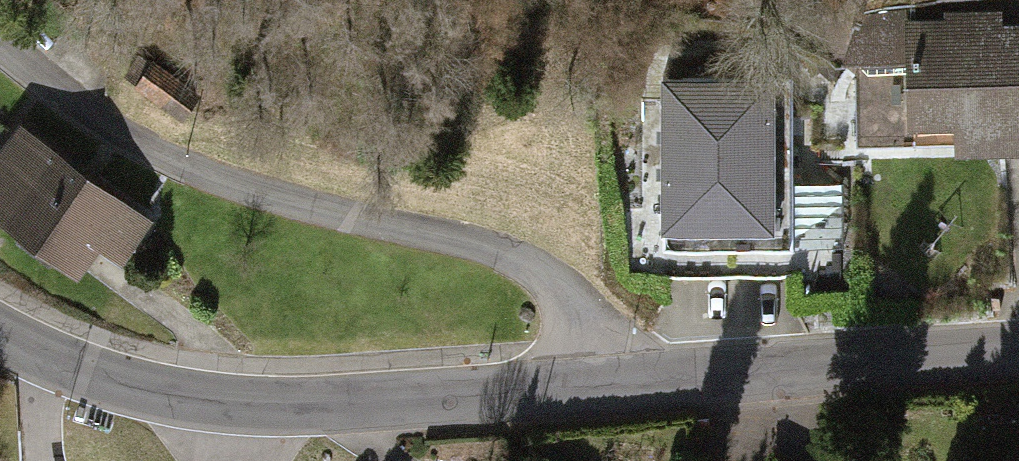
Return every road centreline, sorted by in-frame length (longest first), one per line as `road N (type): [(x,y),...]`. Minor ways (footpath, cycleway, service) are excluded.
road 1 (residential): [(597,387),(588,307),(490,247),(291,199),(122,136),(0,40)]
road 2 (tertiary): [(0,329),(37,350),(189,399),(370,406),(597,387)]
road 3 (tertiary): [(597,387),(1018,352)]

